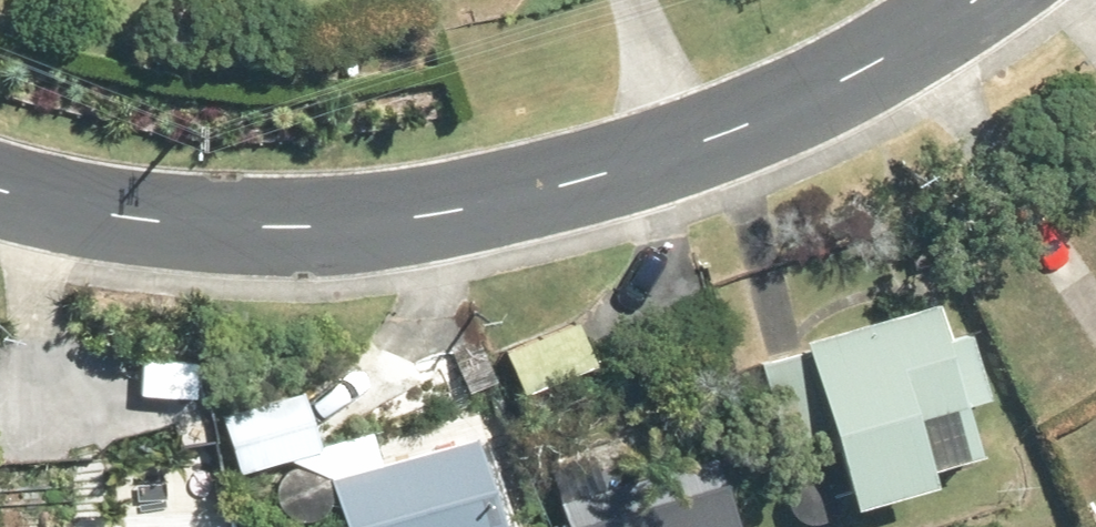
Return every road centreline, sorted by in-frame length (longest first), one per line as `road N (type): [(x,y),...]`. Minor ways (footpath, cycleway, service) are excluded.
road 1 (residential): [(971,0),(911,44),(719,135),(480,205),(326,231),(162,220),(0,188)]

